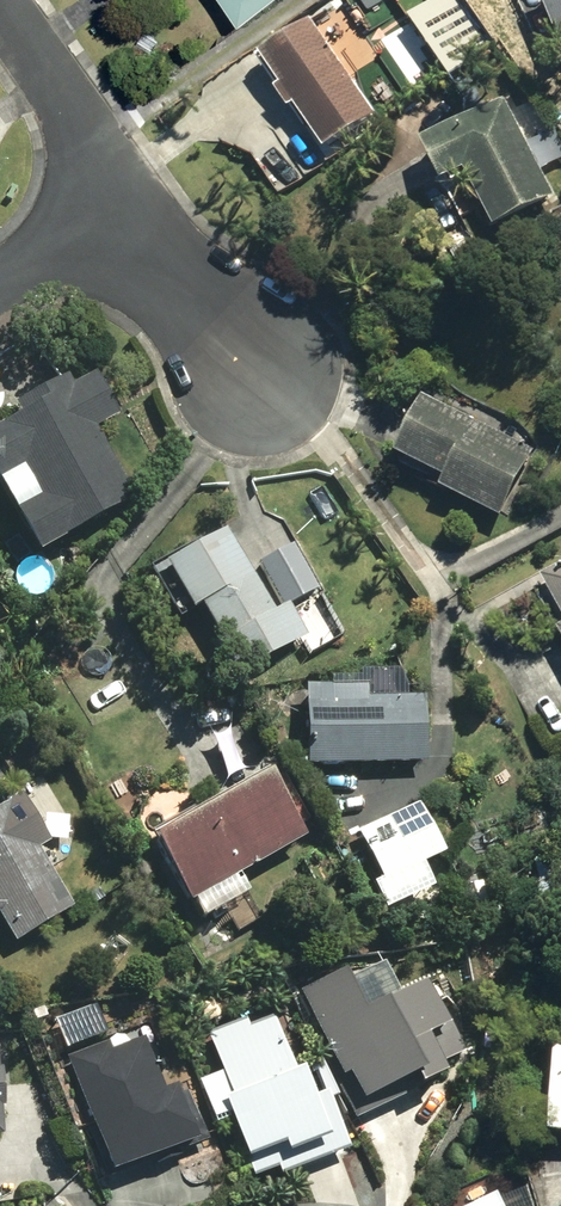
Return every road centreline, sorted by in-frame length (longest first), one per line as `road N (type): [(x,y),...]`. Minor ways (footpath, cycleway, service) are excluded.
road 1 (residential): [(133,204),(0,5)]
road 2 (residential): [(254,378),(133,204)]
road 3 (residential): [(0,284),(133,204)]

